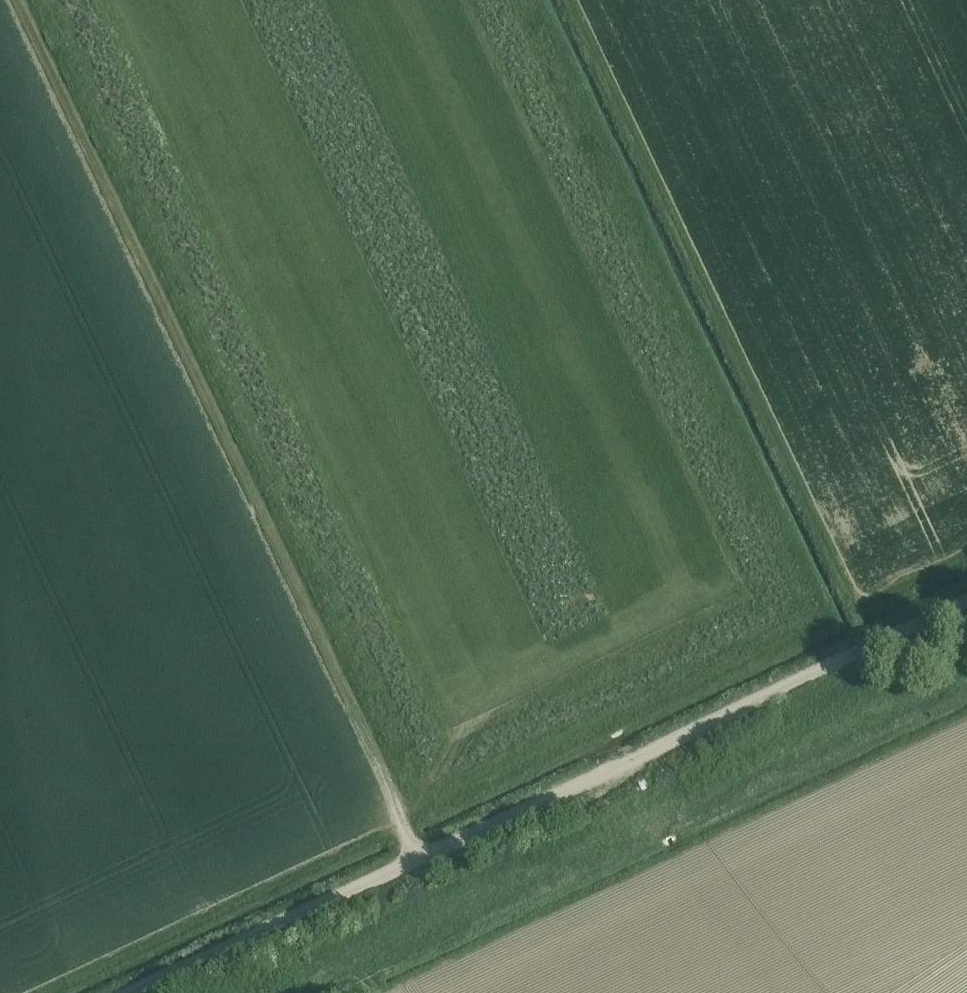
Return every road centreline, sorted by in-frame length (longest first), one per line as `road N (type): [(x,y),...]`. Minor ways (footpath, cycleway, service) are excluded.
road 1 (track): [(411,861),(395,801),(18,0)]
road 2 (track): [(966,598),(126,992)]

